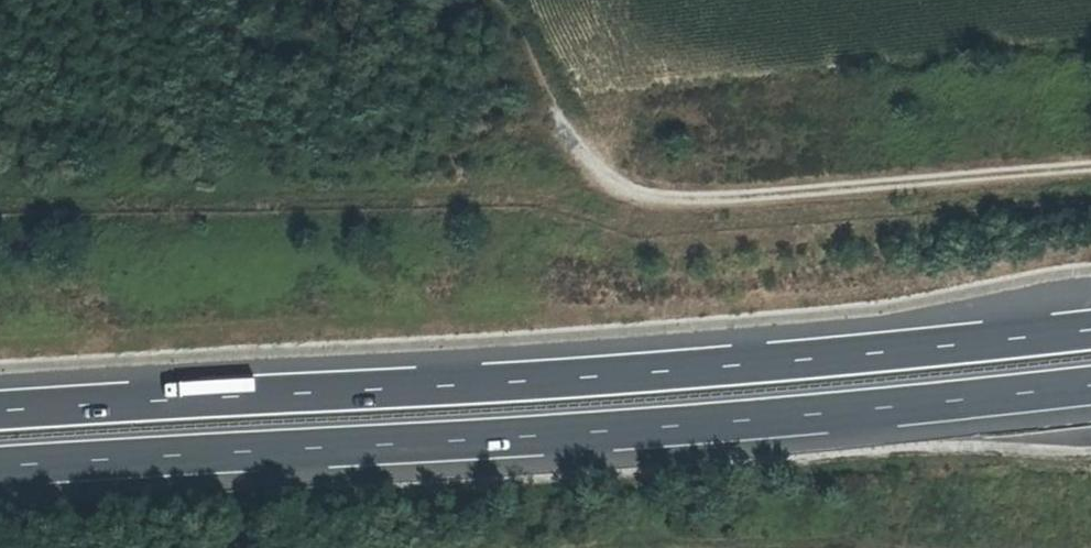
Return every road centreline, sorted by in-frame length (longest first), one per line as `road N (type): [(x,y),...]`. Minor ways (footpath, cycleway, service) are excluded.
road 1 (motorway): [(0,468),(682,427),(1090,386)]
road 2 (motorway): [(1090,326),(668,368),(0,408)]
road 3 (track): [(1090,165),(683,197),(619,181),(569,144),(539,85),(416,23),(350,0)]

